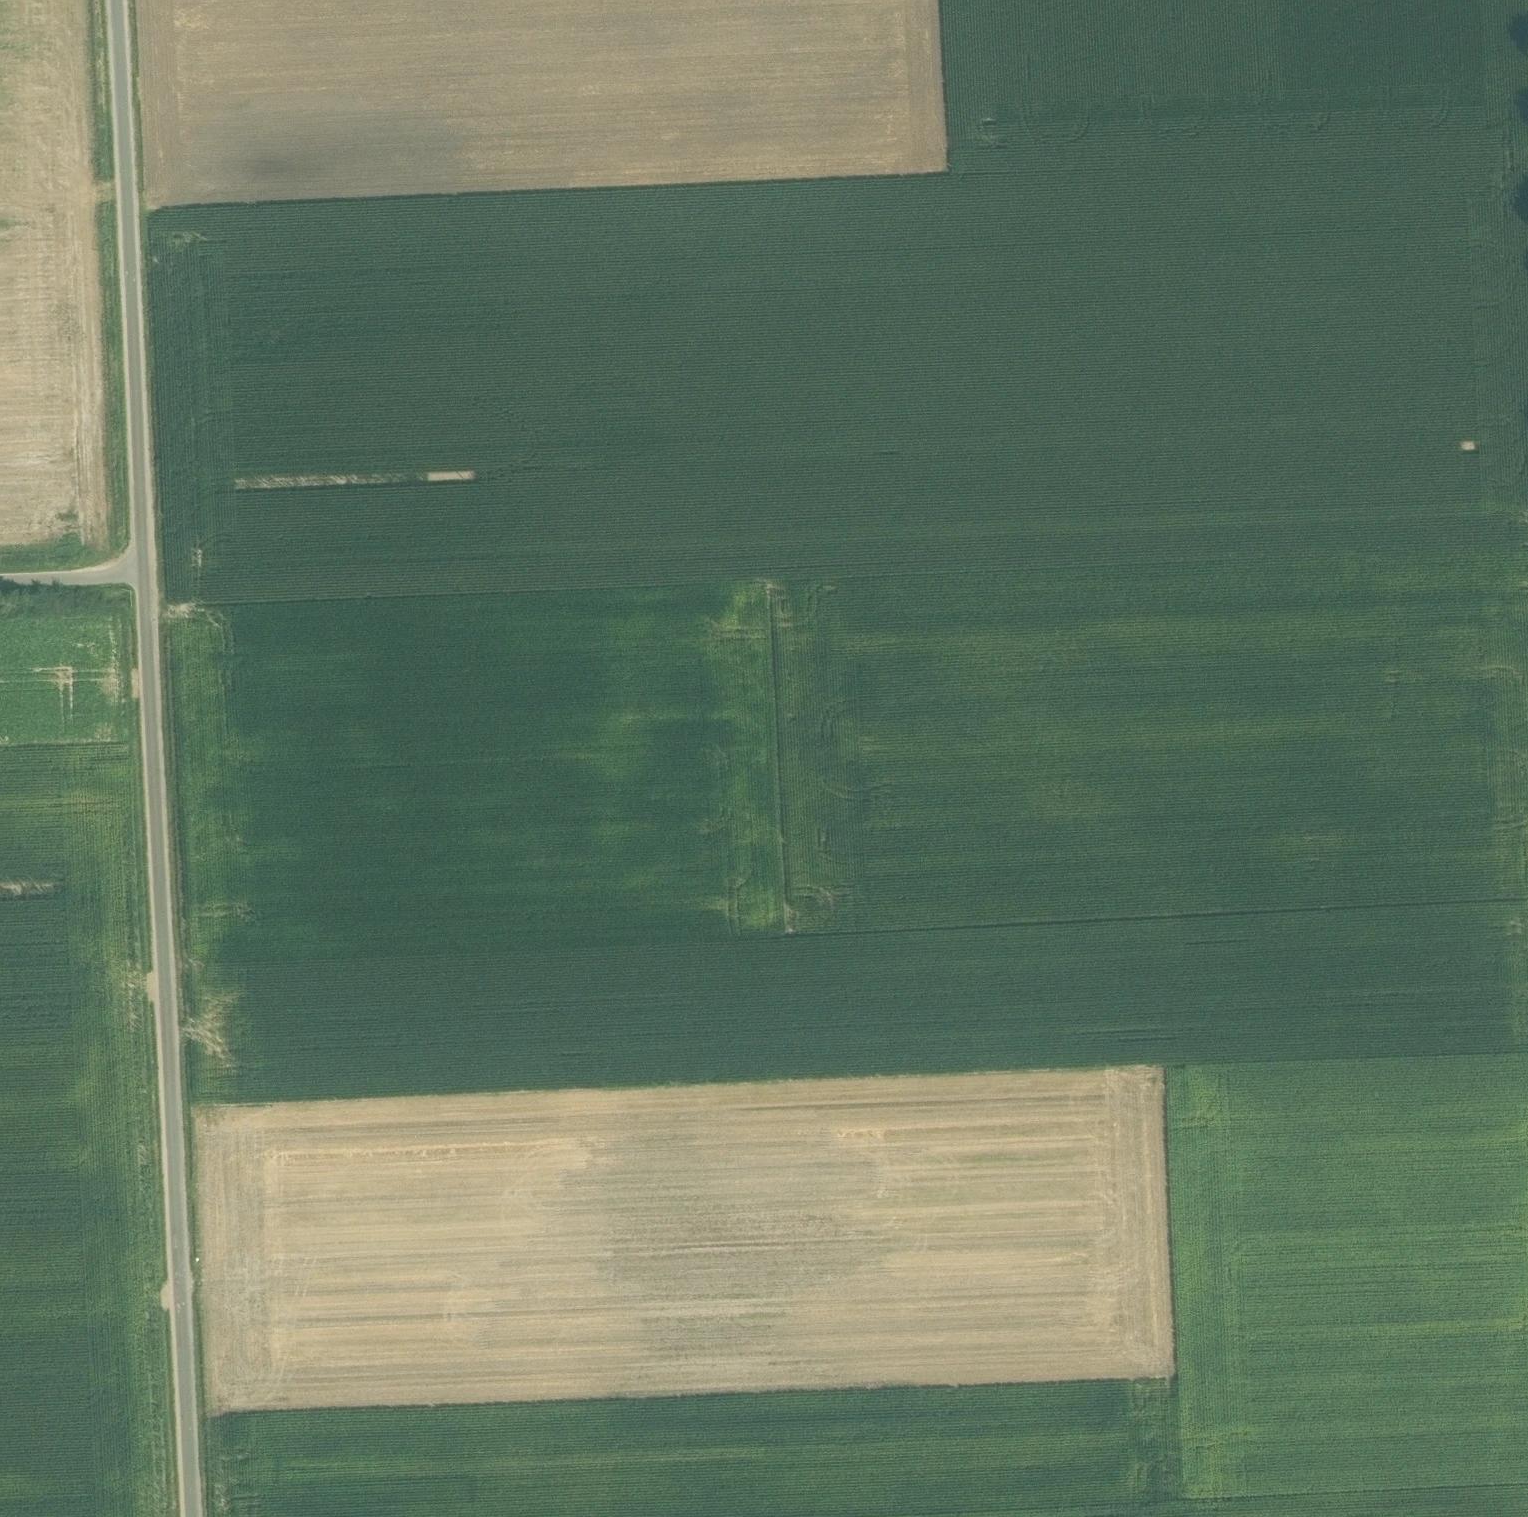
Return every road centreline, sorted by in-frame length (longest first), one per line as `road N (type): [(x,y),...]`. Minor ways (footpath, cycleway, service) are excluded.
road 1 (unclassified): [(192,1516),(146,574)]
road 2 (unclassified): [(146,574),(119,0)]
road 3 (unclassified): [(146,574),(0,581)]

